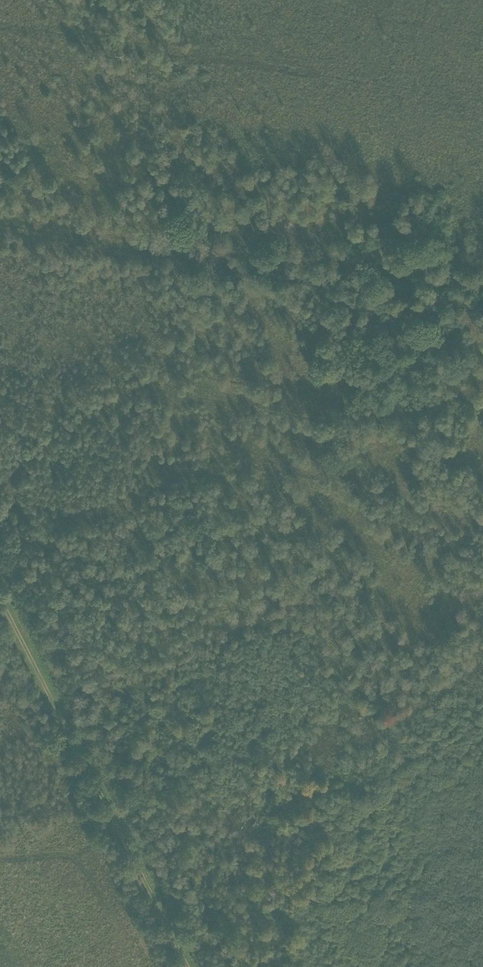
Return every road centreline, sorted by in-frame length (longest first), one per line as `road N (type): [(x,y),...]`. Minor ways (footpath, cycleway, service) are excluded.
road 1 (track): [(0,595),(188,966)]

